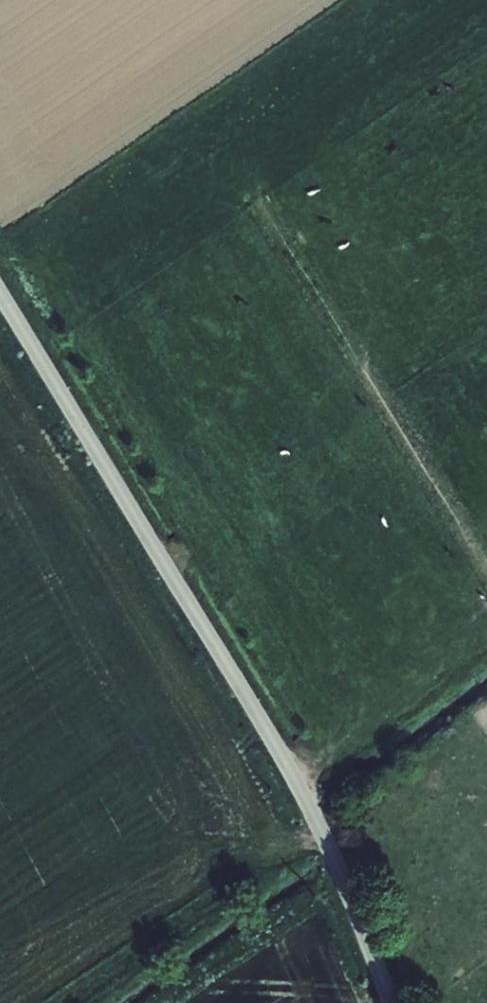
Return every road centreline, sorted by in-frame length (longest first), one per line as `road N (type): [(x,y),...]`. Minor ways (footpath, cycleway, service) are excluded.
road 1 (unclassified): [(0,295),(280,756),(391,1002)]

